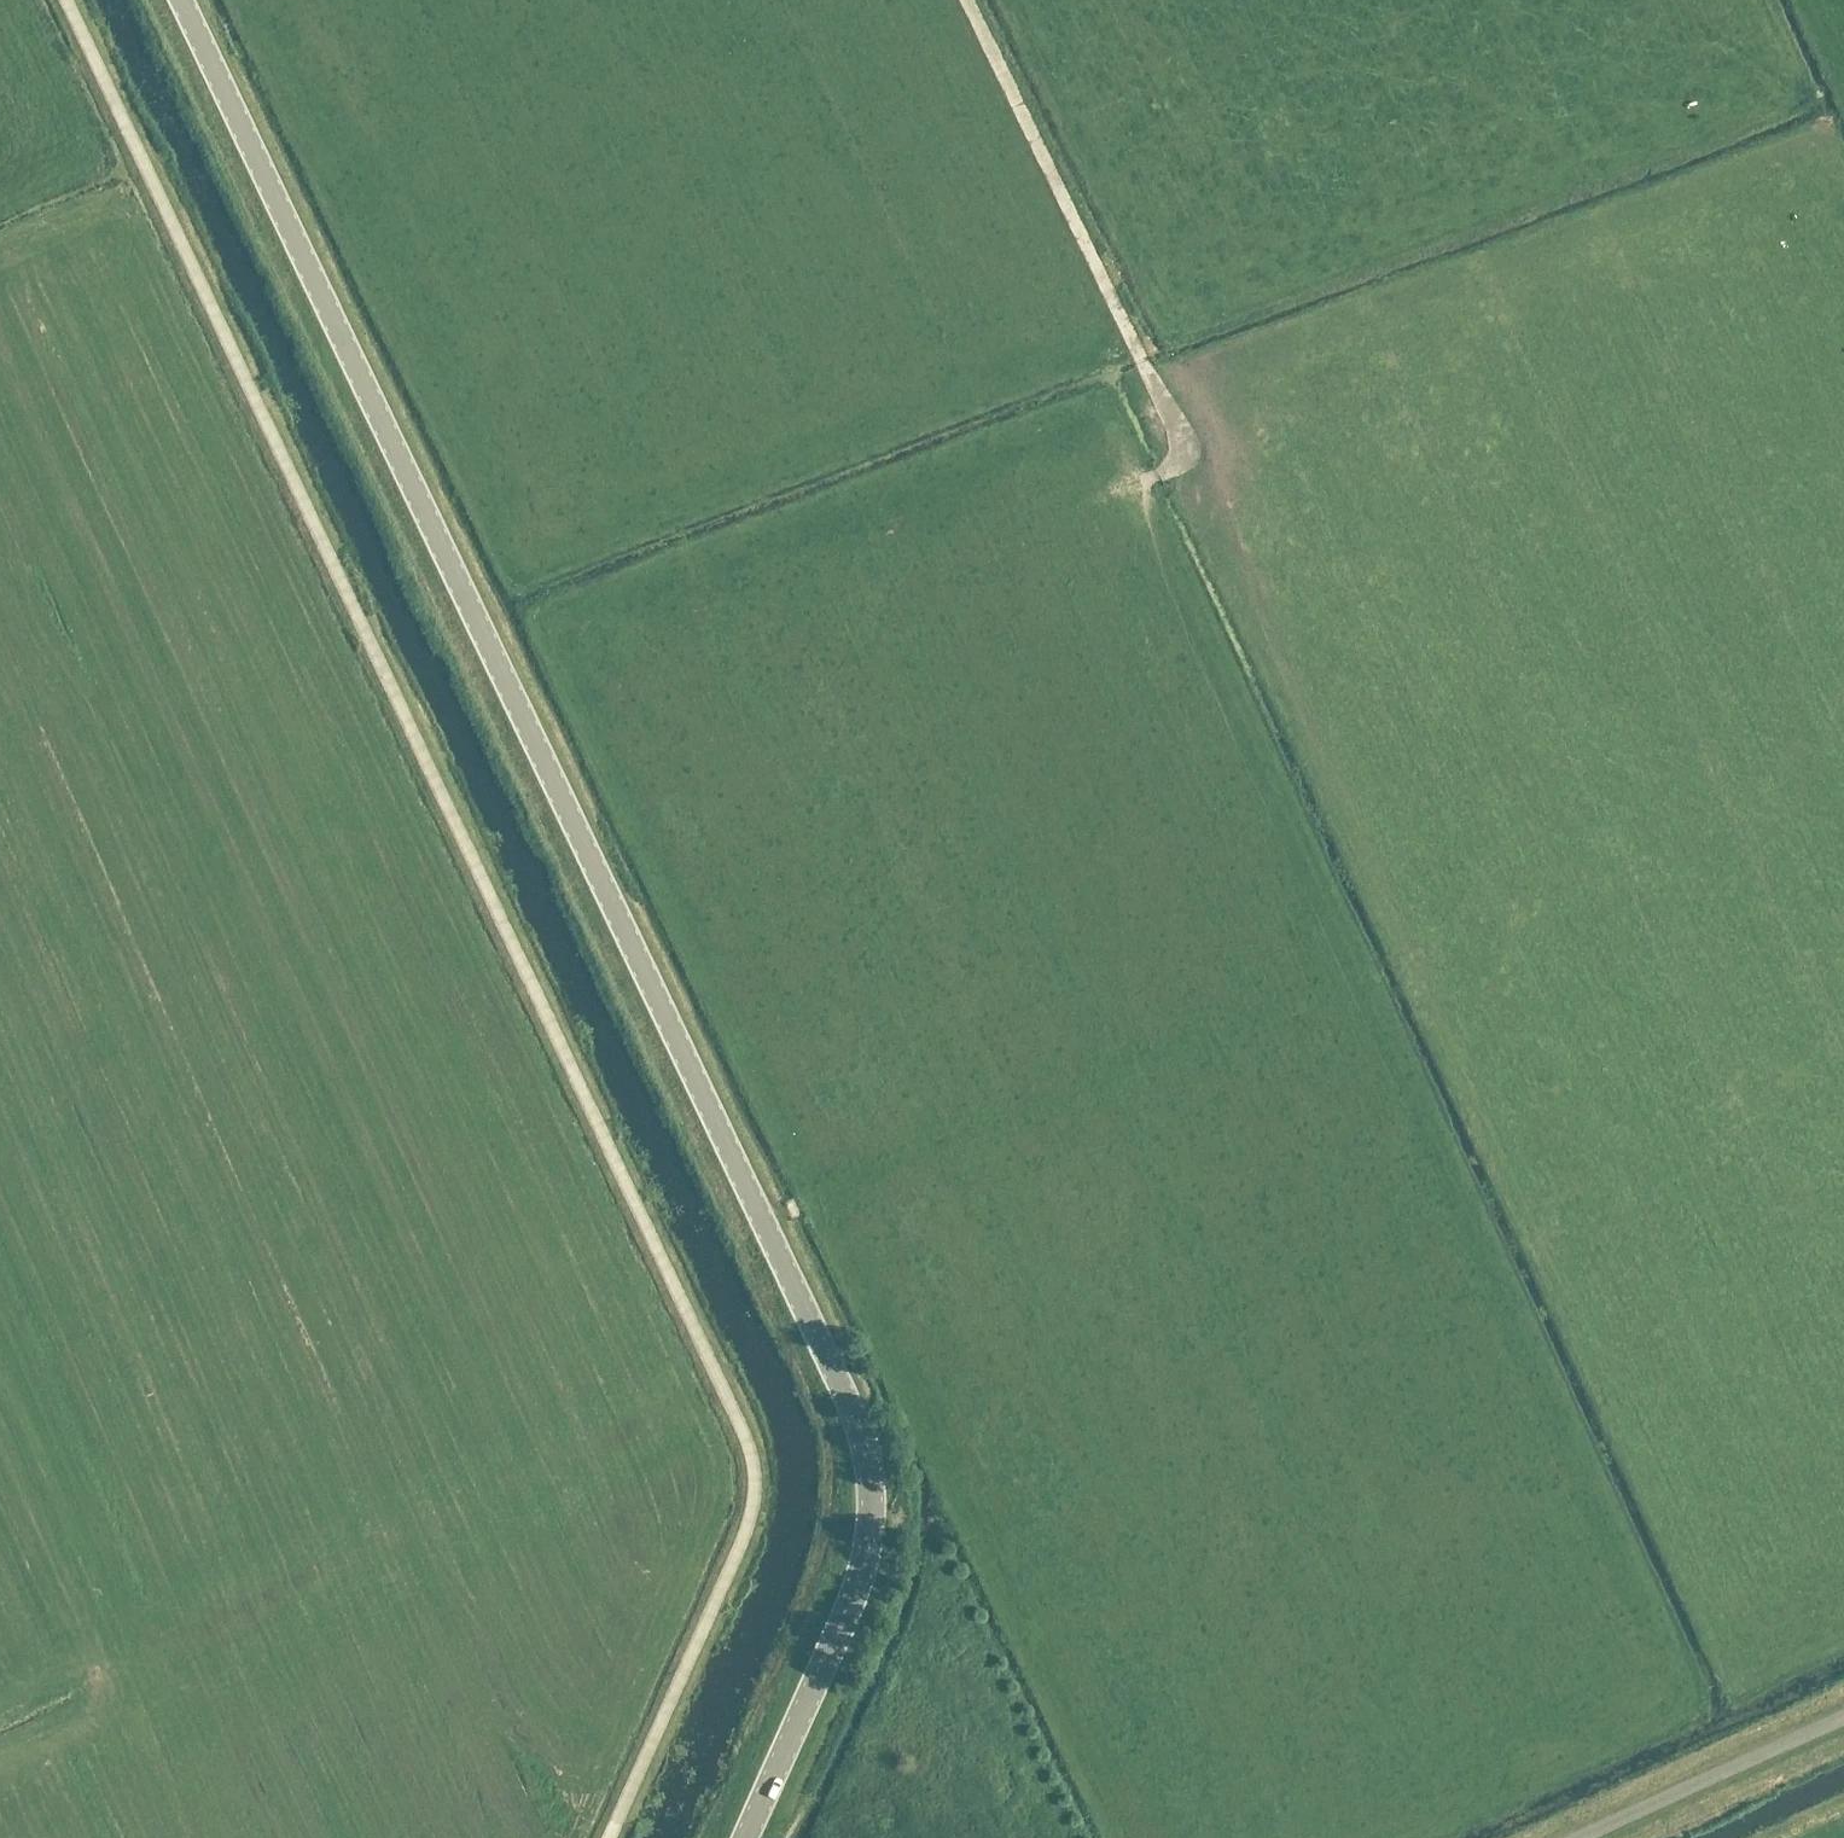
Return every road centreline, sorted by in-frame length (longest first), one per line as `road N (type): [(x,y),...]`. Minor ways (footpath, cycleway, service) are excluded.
road 1 (tertiary): [(742,1837),(866,1551),(873,1485),(858,1423),(179,0)]
road 2 (unclassified): [(1578,1837),(1843,1716)]

